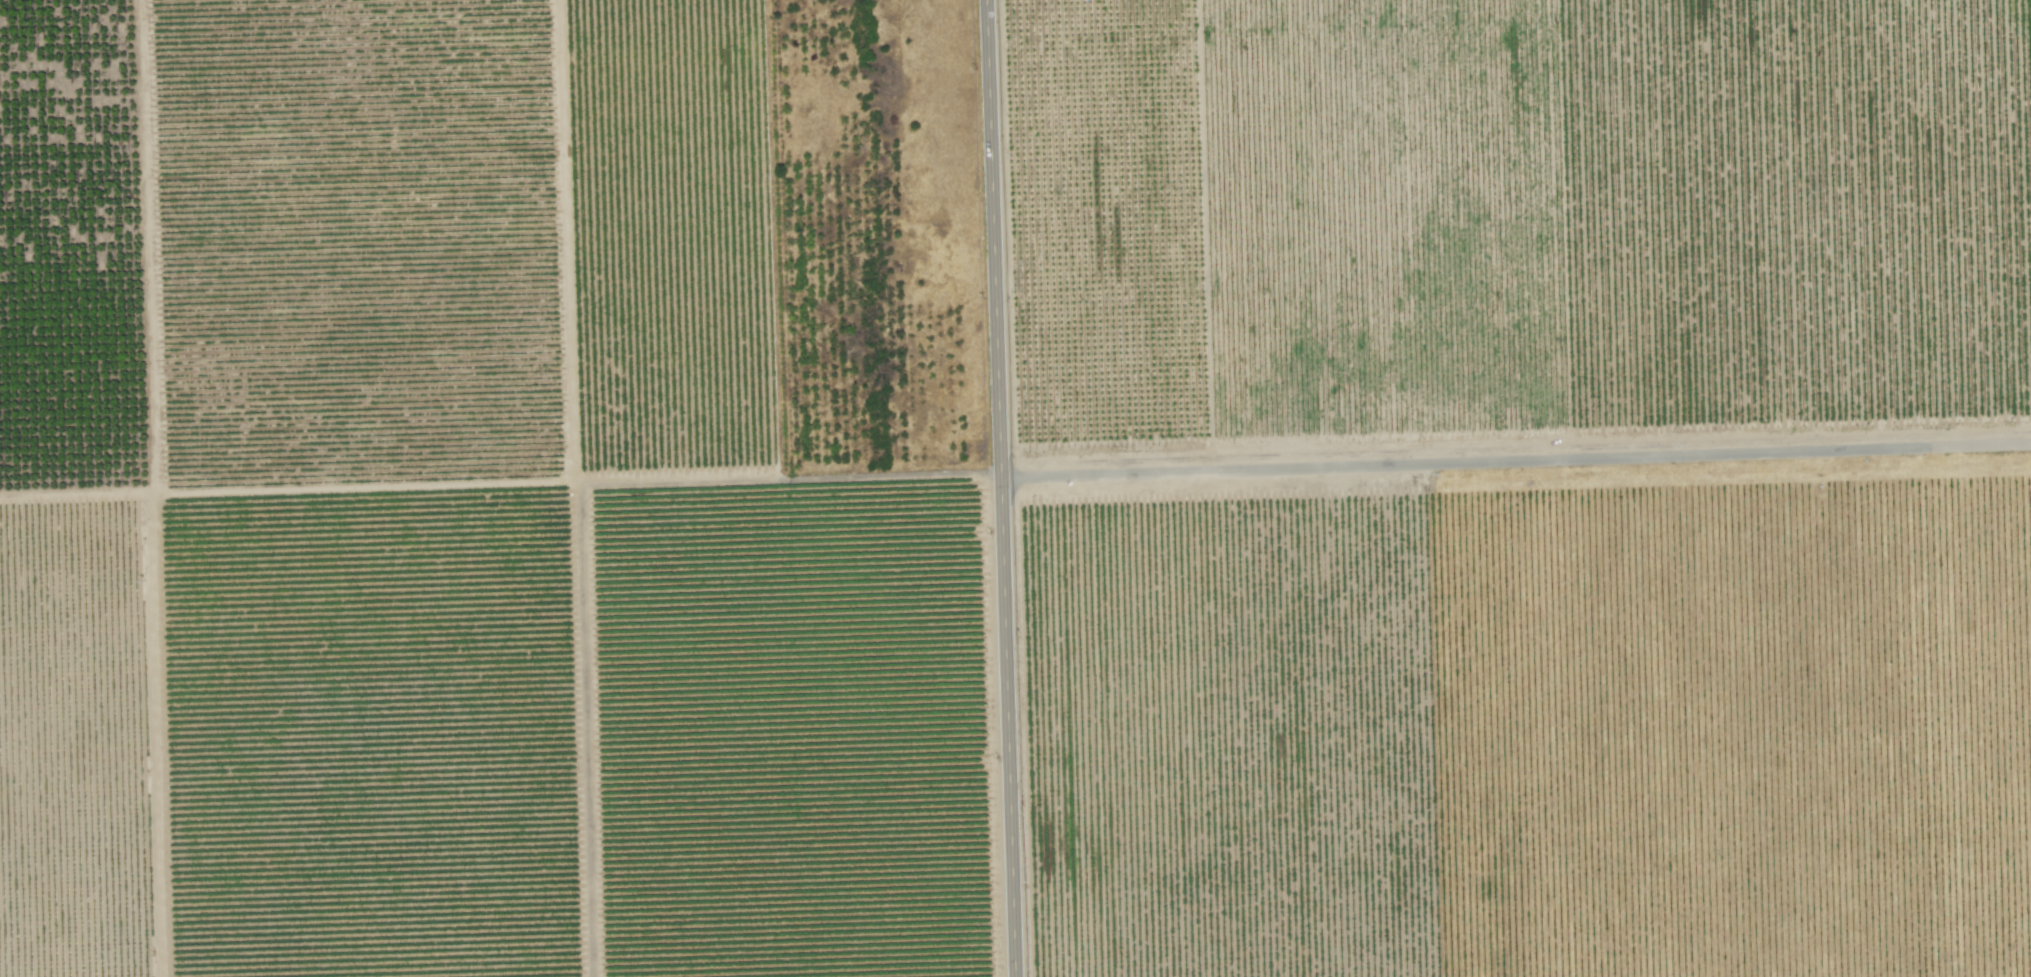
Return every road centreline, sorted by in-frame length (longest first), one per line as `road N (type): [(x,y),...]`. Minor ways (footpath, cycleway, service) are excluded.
road 1 (residential): [(1012,976),(985,0)]

